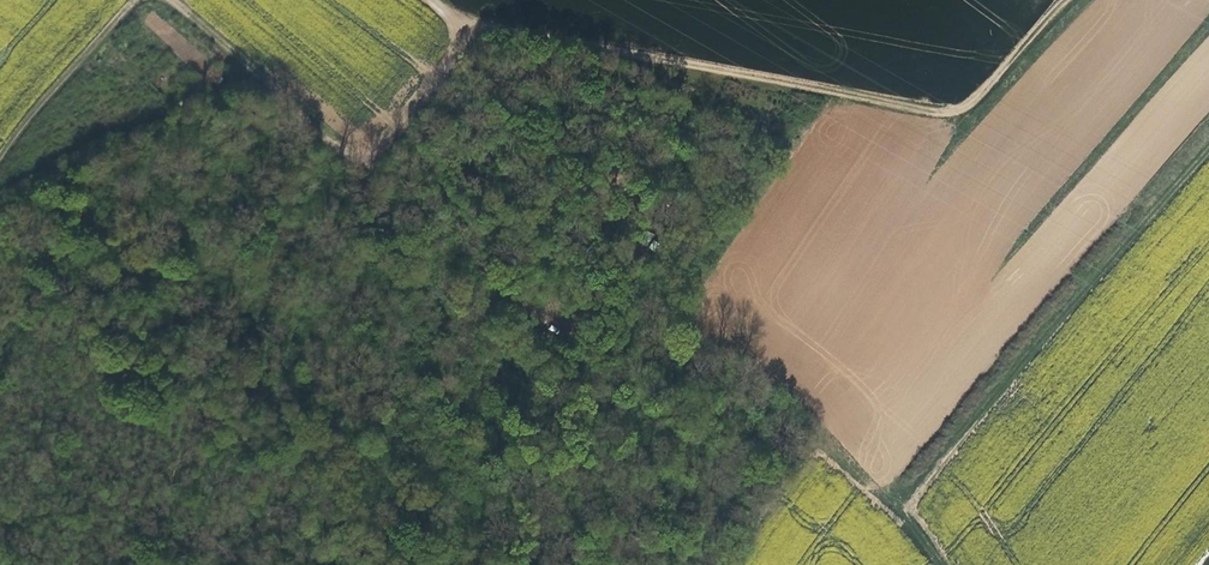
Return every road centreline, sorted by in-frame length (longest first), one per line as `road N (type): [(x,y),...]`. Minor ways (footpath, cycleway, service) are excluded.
road 1 (track): [(432,0),(476,32),(940,108),(986,86),(1065,0)]
road 2 (track): [(1208,142),(902,490),(941,564)]
road 3 (track): [(476,32),(376,156),(350,156),(161,0)]
road 4 (track): [(136,0),(0,146)]

